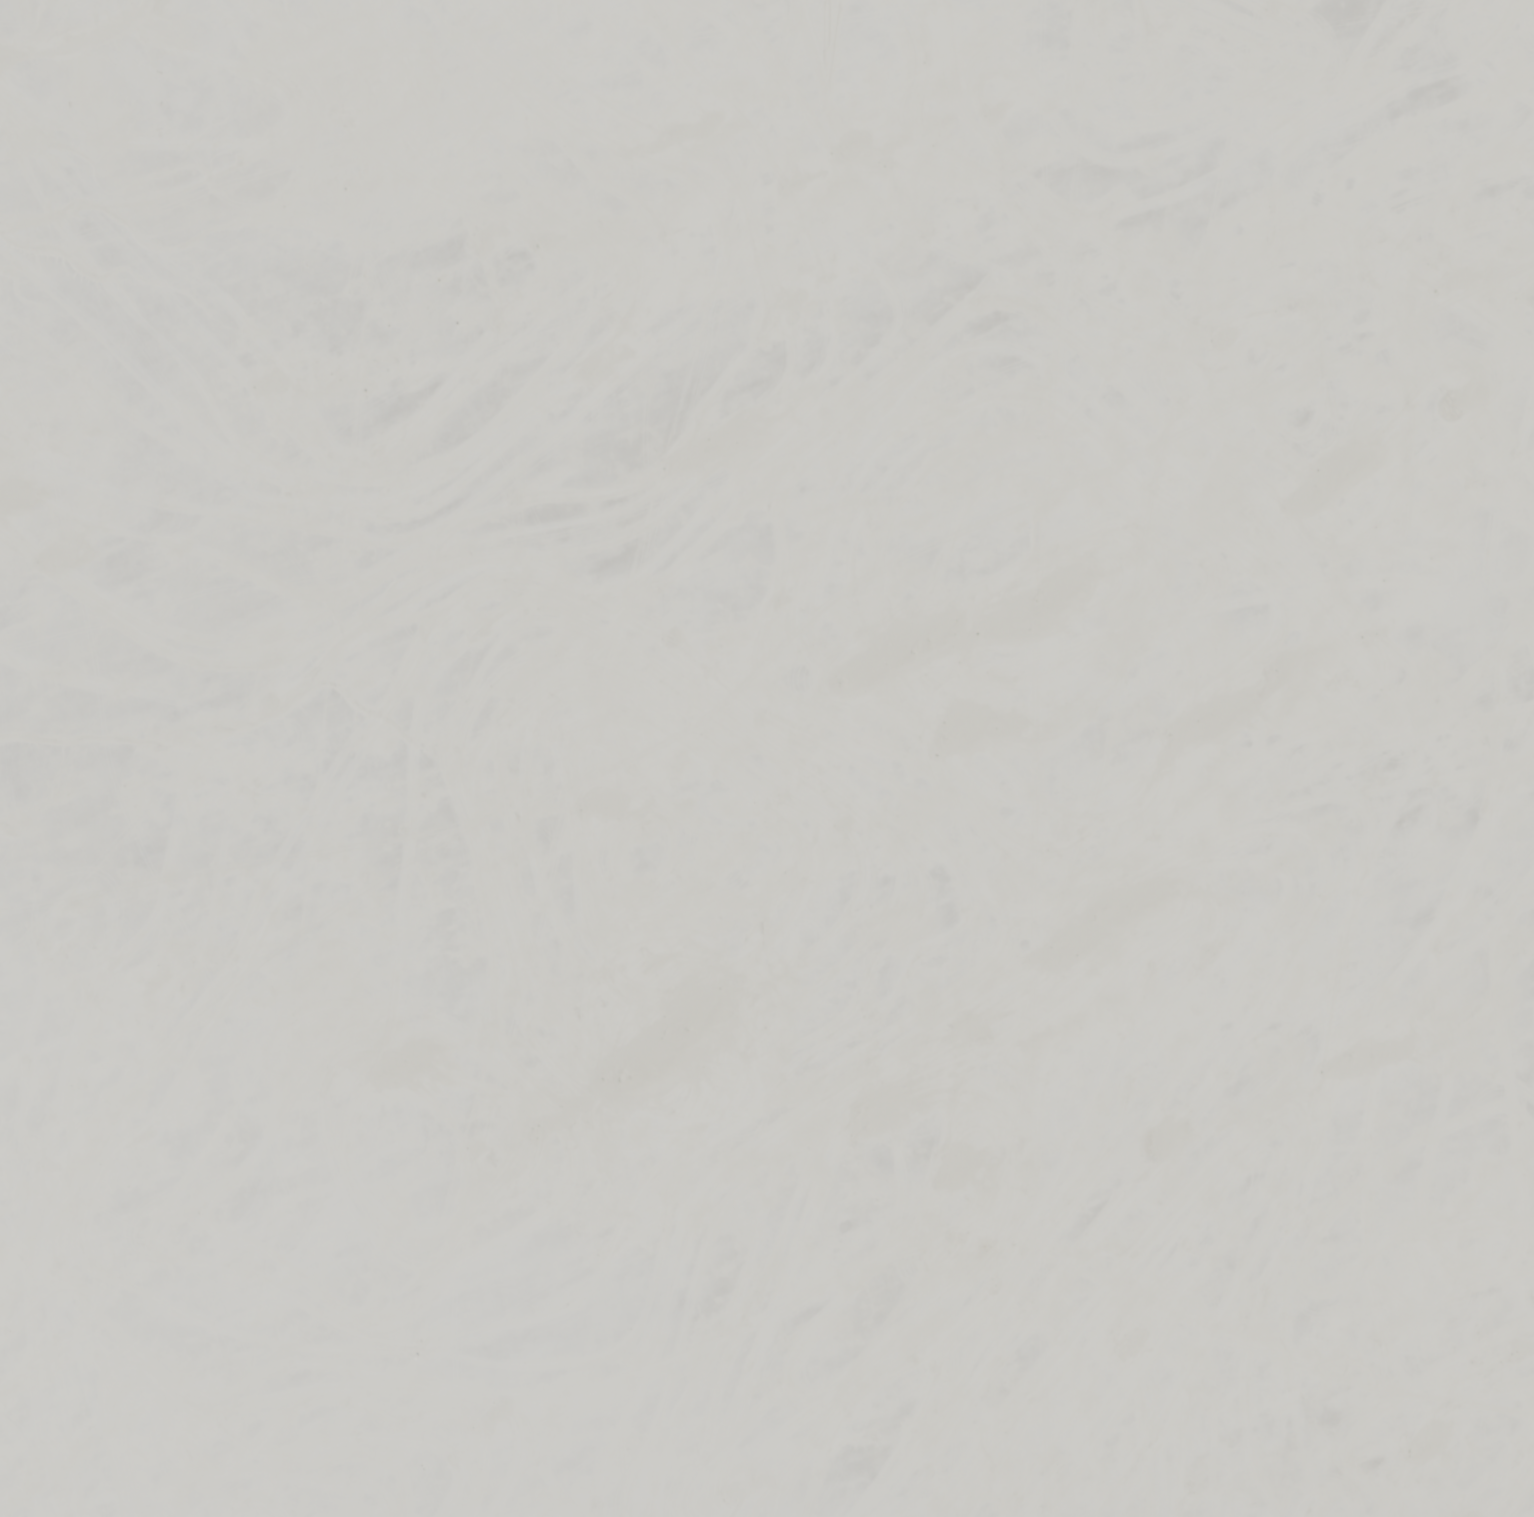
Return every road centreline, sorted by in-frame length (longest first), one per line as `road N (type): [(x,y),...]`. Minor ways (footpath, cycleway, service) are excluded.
road 1 (track): [(772,0),(712,171),(707,237),(331,1516)]
road 2 (track): [(0,821),(646,186),(682,166),(712,171)]

